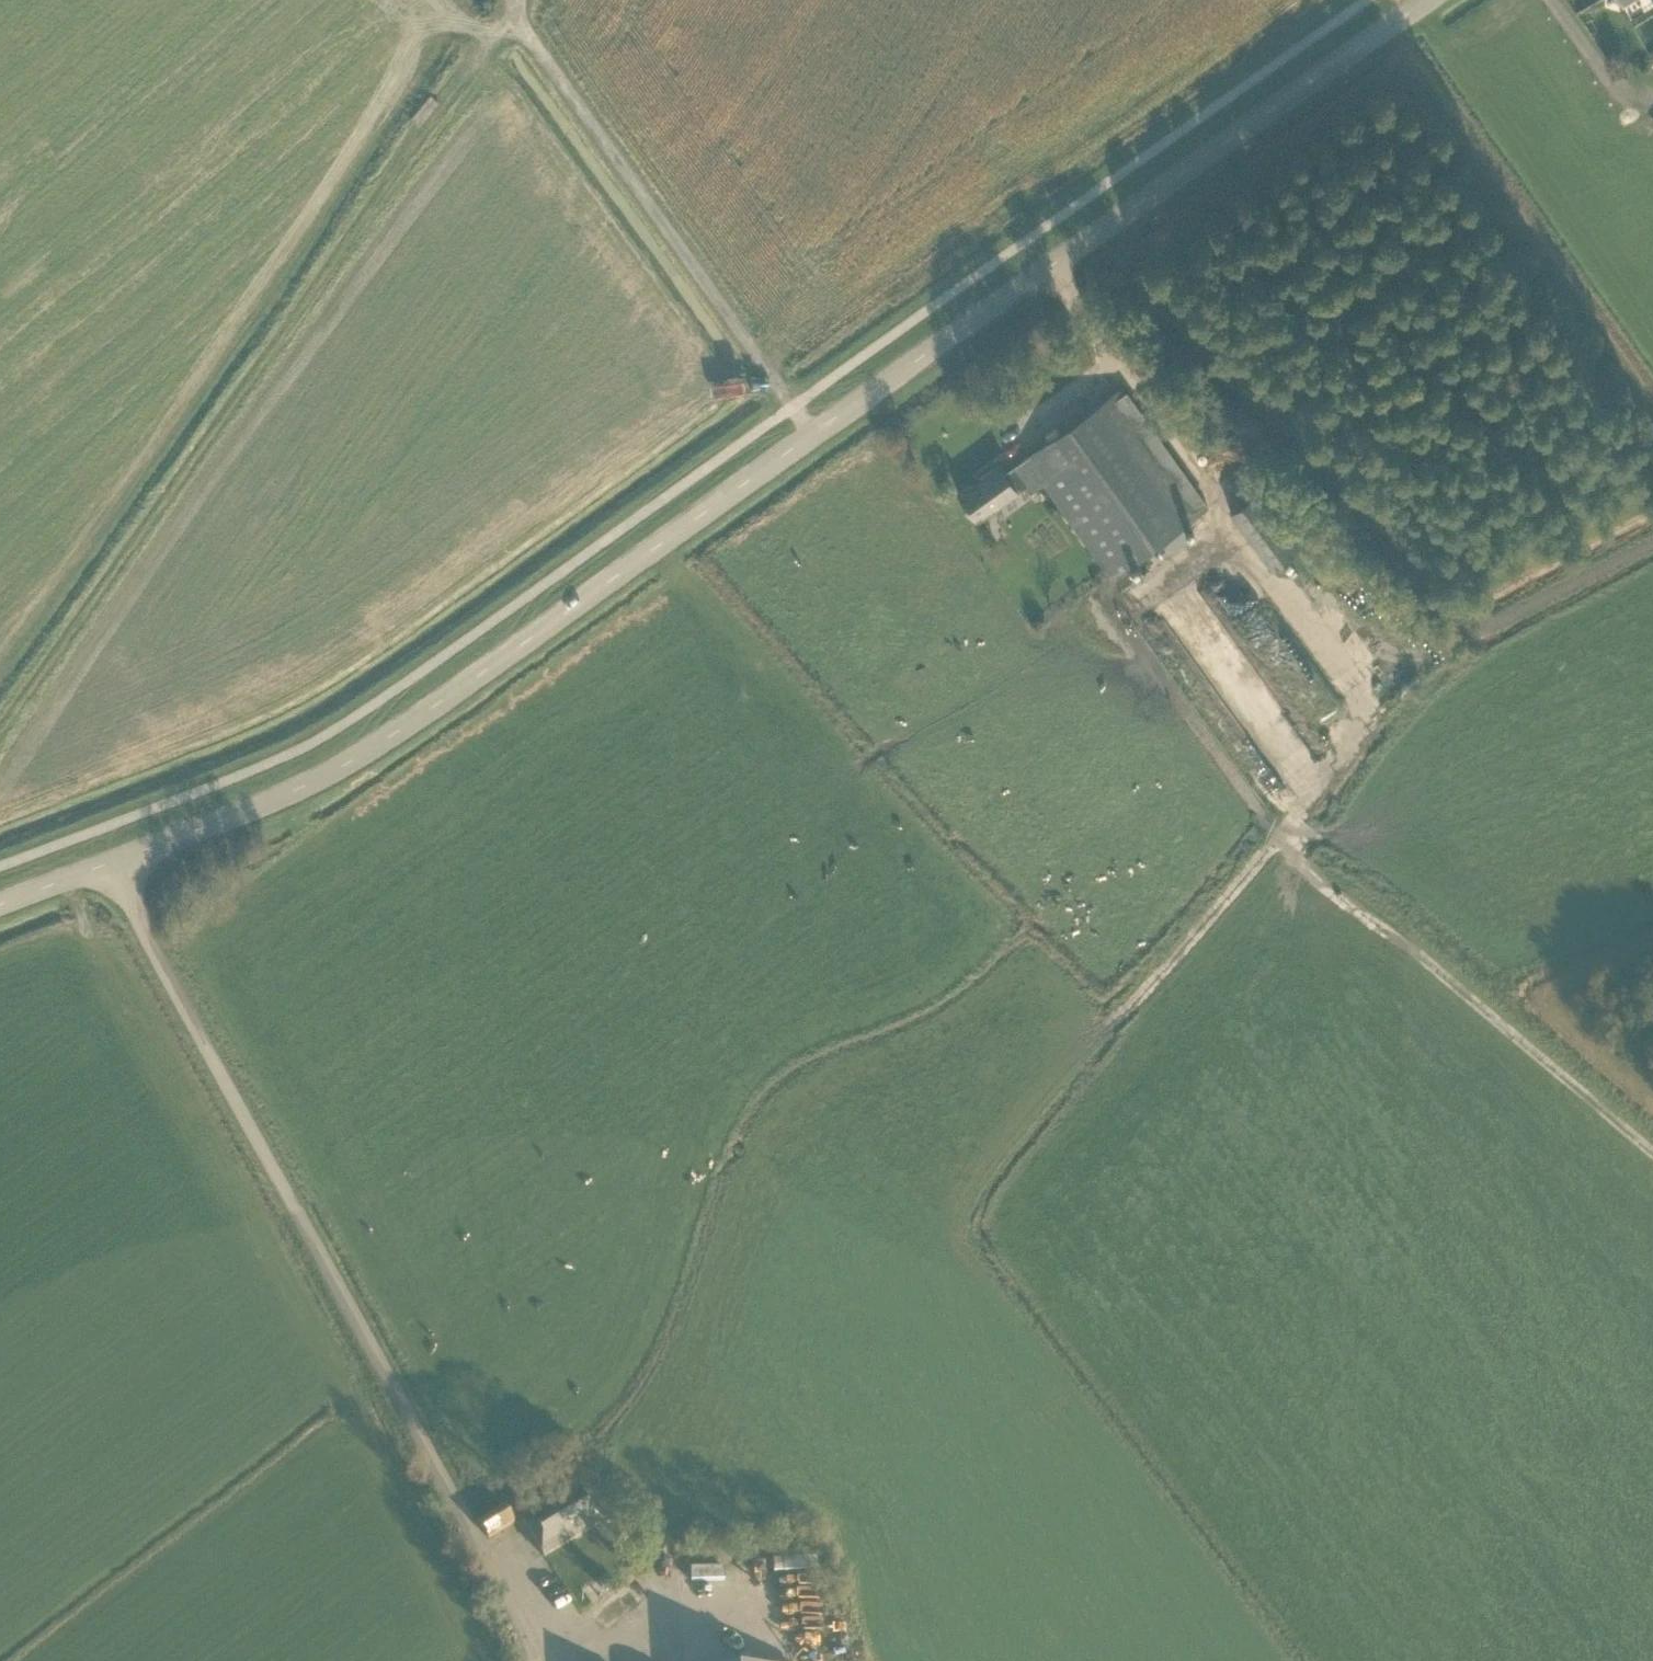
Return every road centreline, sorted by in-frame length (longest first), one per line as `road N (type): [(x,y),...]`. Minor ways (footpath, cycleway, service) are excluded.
road 1 (secondary): [(114,862),(307,781),(386,736),(1423,0)]
road 2 (track): [(522,0),(197,411),(0,712)]
road 3 (unclassified): [(525,1612),(471,1540),(114,862)]
road 4 (track): [(515,10),(815,430)]
road 5 (secondary): [(0,903),(114,862)]

